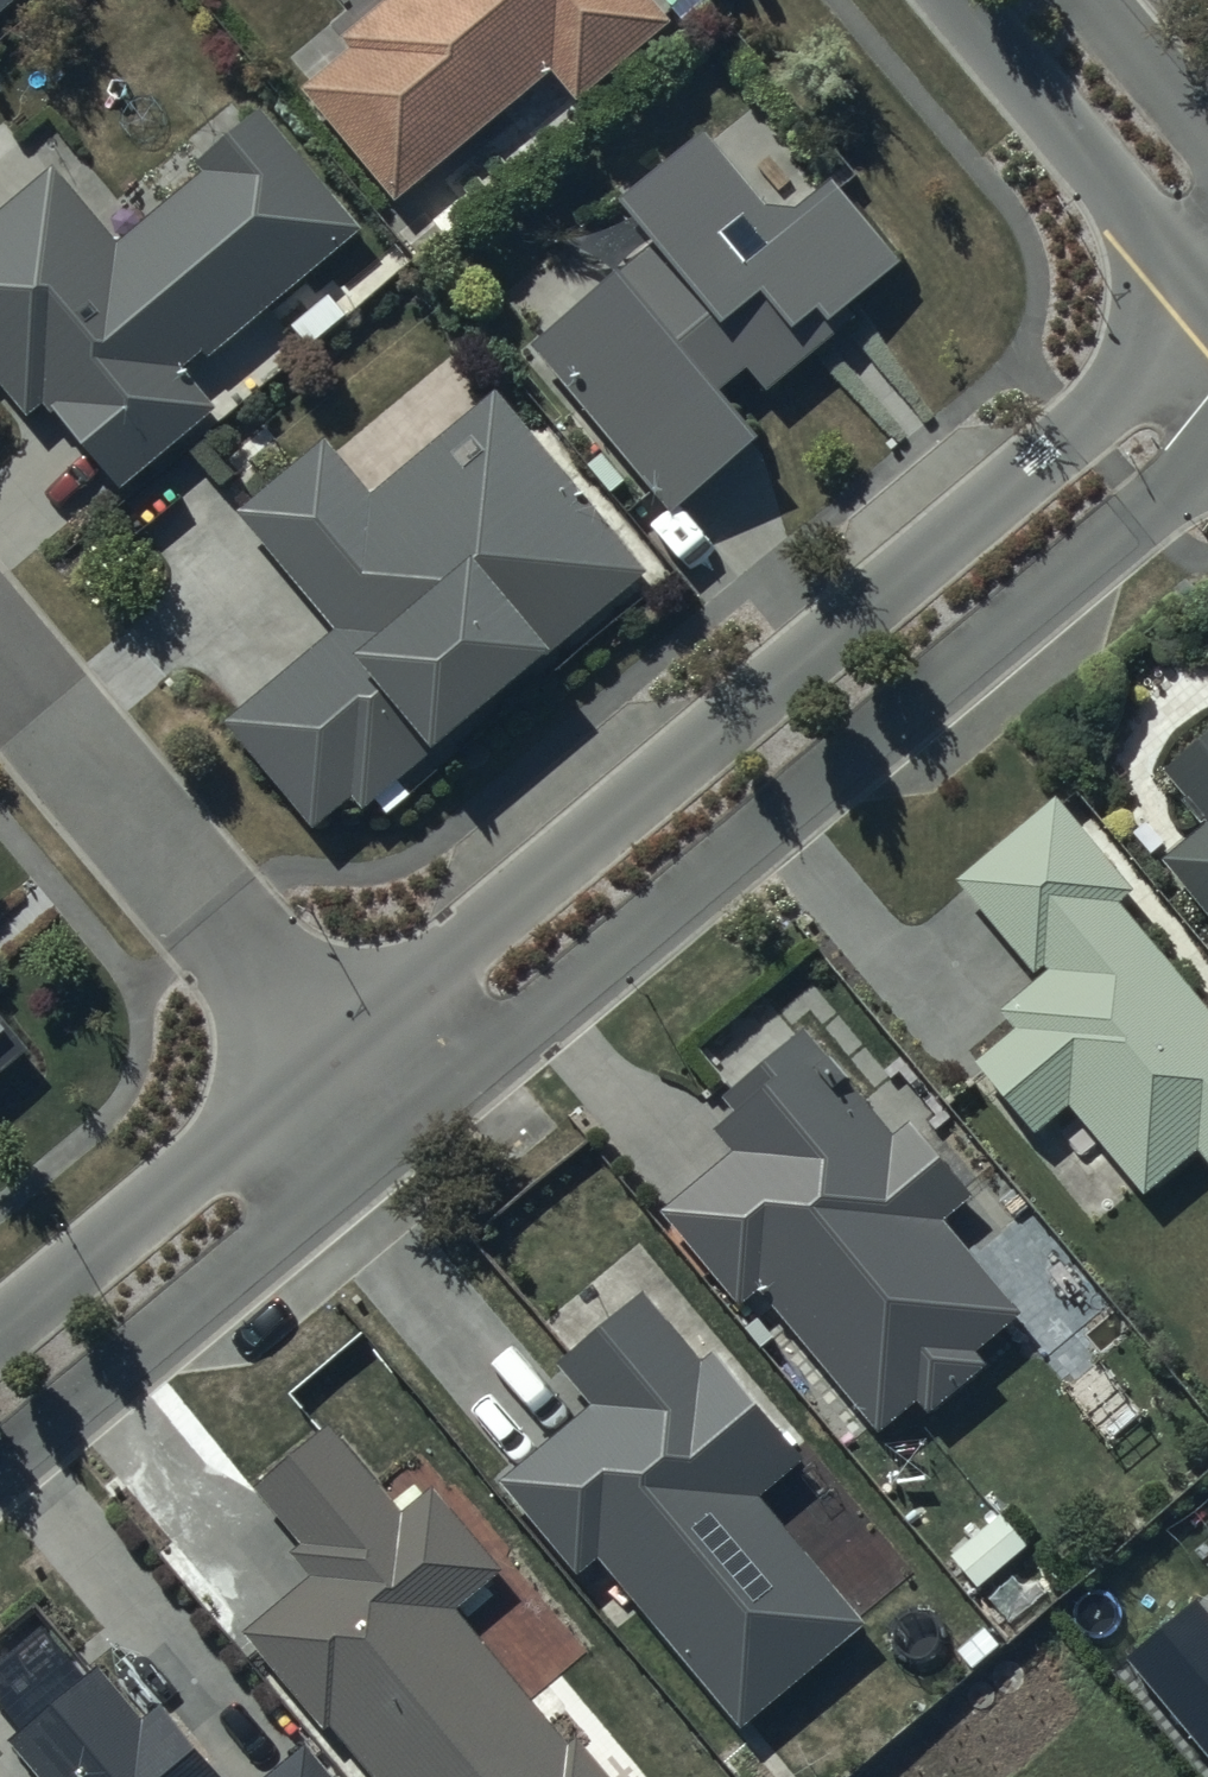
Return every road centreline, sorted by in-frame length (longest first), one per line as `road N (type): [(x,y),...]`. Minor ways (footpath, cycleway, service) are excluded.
road 1 (residential): [(325,1053),(1207,319)]
road 2 (residential): [(1207,455),(395,1135)]
road 3 (residential): [(395,1135),(0,1466)]
road 4 (residential): [(325,1053),(0,665)]
road 5 (residential): [(0,1326),(325,1053)]
road 6 (residential): [(1207,307),(952,0)]
road 7 (residential): [(1084,0),(1207,149)]

